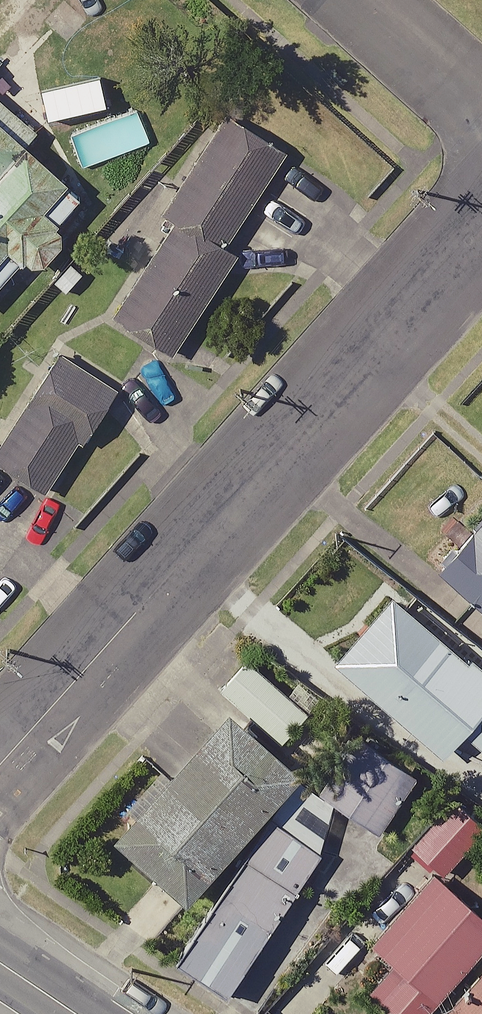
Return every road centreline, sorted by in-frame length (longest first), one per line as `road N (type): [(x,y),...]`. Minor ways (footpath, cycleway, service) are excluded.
road 1 (residential): [(481,242),(0,769)]
road 2 (residential): [(369,0),(481,102)]

